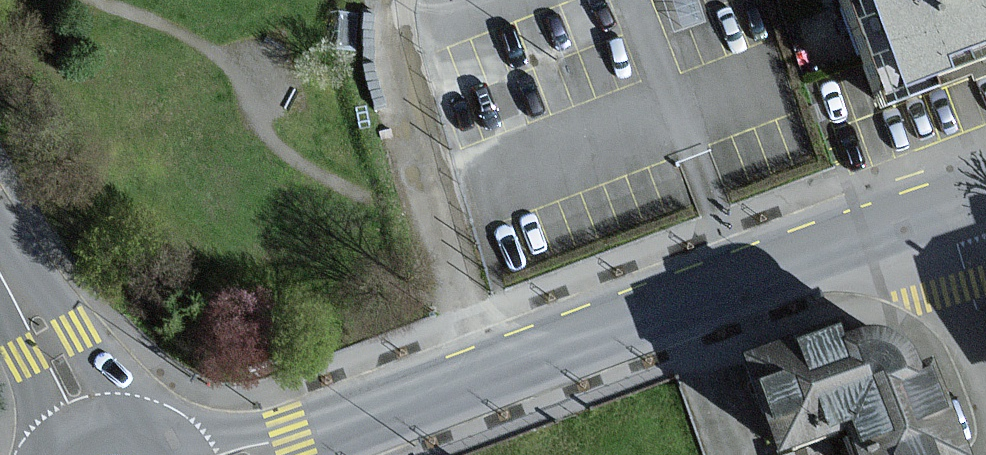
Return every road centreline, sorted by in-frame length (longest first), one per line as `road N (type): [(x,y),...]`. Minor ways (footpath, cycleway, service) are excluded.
road 1 (residential): [(285,443),(947,210)]
road 2 (tertiary): [(150,419),(117,391),(55,309),(0,260)]
road 3 (tertiary): [(0,287),(44,392),(50,442)]
road 4 (residential): [(947,210),(985,332)]

